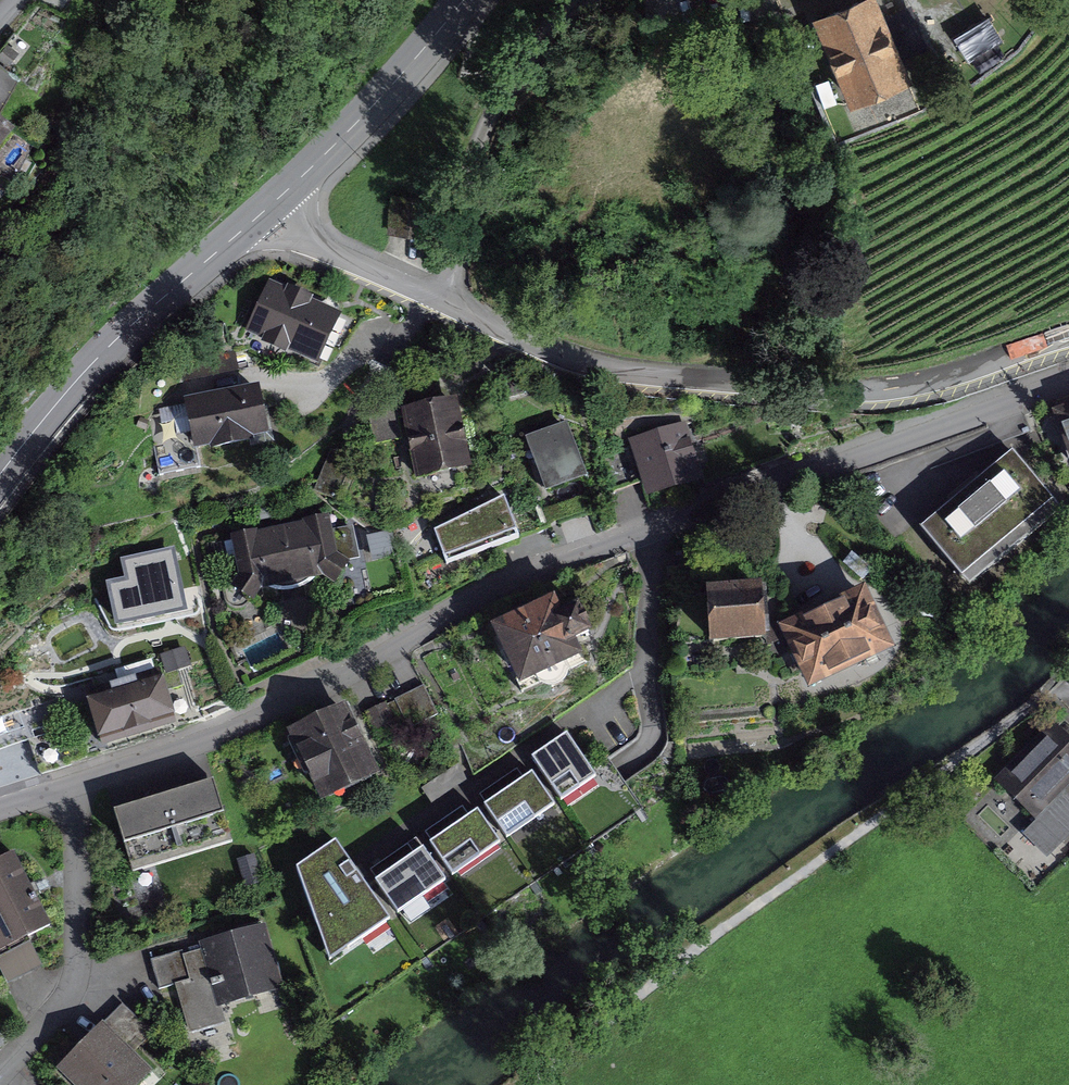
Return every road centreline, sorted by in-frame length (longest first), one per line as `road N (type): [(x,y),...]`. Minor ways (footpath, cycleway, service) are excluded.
road 1 (residential): [(1068,380),(509,575),(364,659),(67,789),(0,810)]
road 2 (residential): [(470,301),(549,340),(658,368),(822,387),(900,384),(1068,339)]
road 3 (secondary): [(0,475),(99,354),(272,203)]
road 4 (secondary): [(272,203),(333,146),(461,0)]
road 5 (residential): [(470,301),(272,203)]

